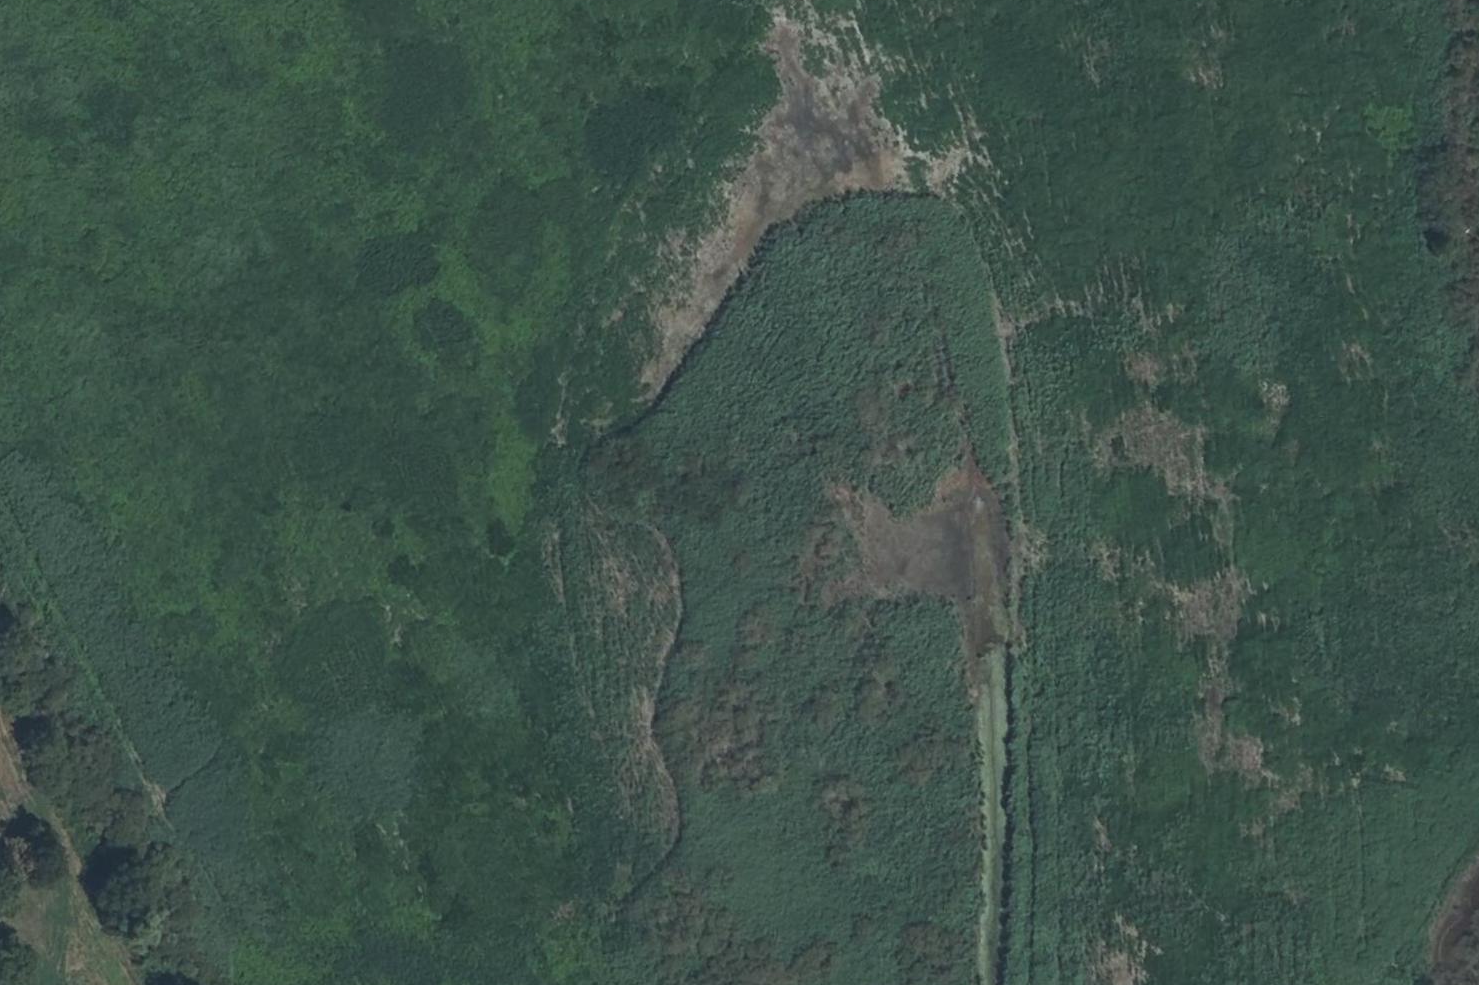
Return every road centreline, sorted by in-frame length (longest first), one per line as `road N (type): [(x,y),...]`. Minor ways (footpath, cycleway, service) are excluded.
road 1 (track): [(0,736),(37,810),(54,870),(37,984)]

